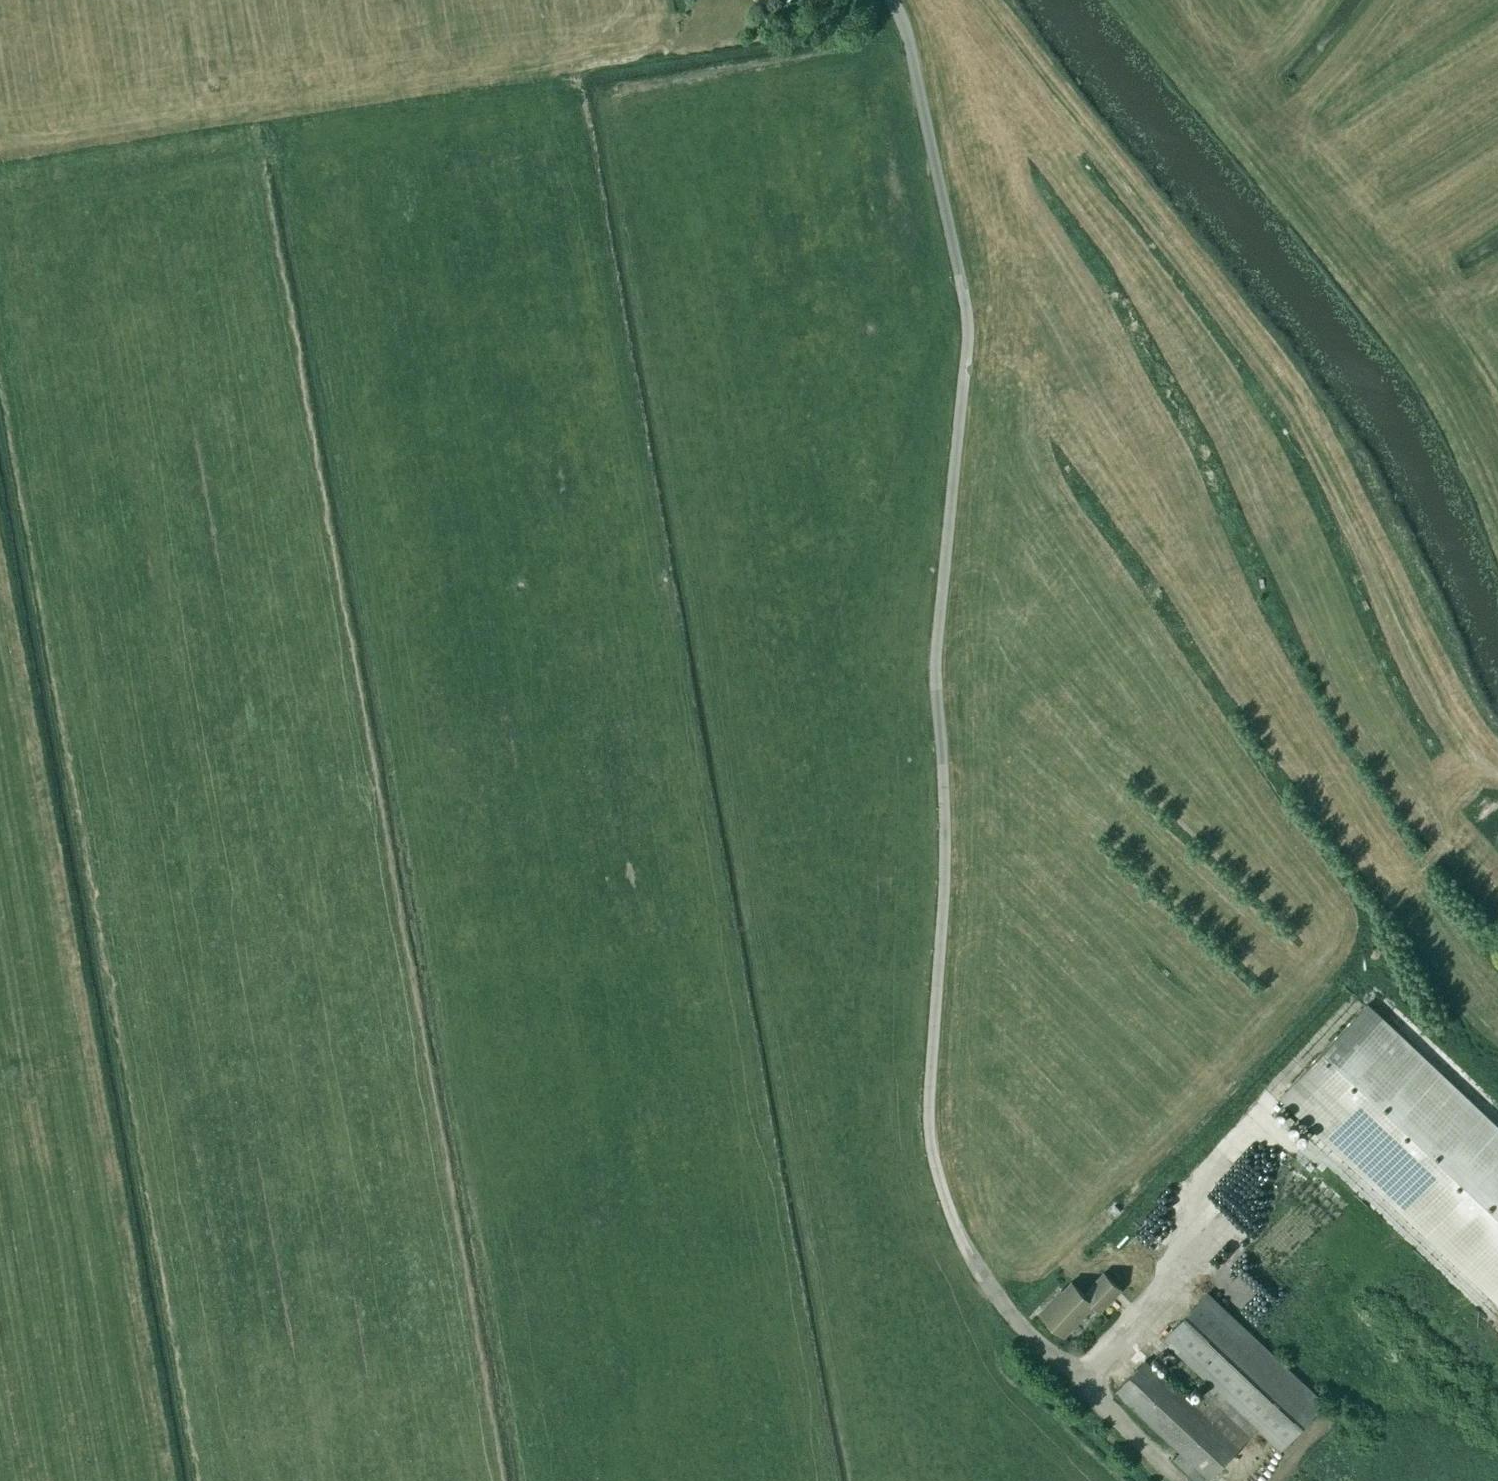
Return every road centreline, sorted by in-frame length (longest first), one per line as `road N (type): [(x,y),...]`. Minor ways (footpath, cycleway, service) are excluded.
road 1 (unclassified): [(891,0),(919,86),(968,318),(936,655),(945,869),(929,1124),(969,1256),(1025,1332)]

